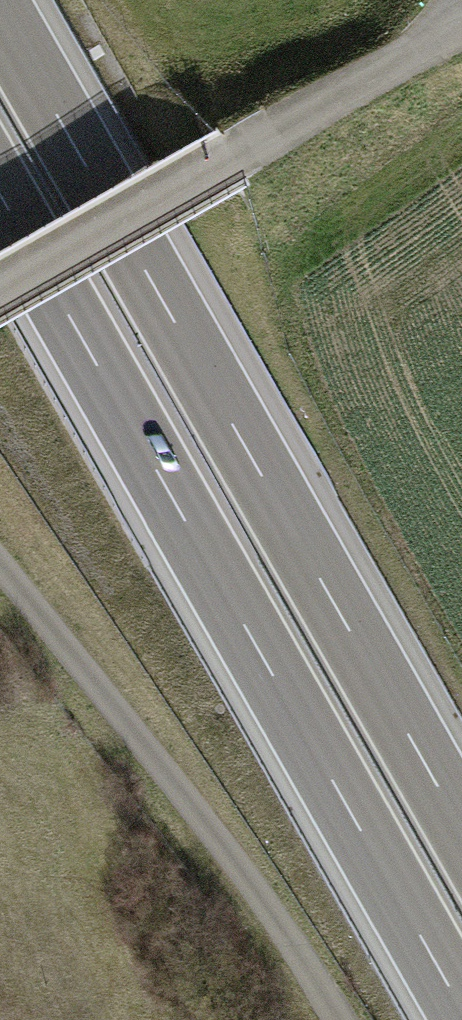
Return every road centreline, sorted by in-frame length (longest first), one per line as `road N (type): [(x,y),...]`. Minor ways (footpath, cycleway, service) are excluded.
road 1 (motorway): [(0,198),(461,1013)]
road 2 (motorway): [(461,825),(0,13)]
road 3 (unclassified): [(0,289),(461,29)]

